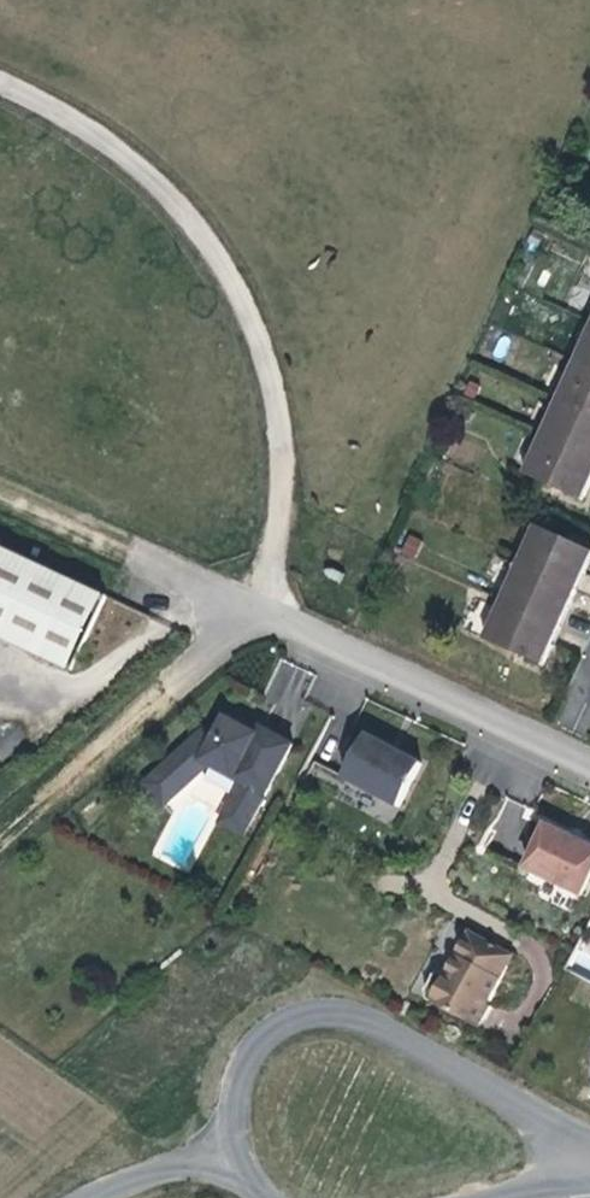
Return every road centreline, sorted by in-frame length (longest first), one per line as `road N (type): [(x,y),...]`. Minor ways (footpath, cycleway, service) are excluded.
road 1 (track): [(259,605),(280,527),(284,436),(238,292),(214,248),(151,176),(97,134),(0,79)]
road 2 (residential): [(589,765),(259,605),(159,568)]
road 3 (residential): [(589,1147),(389,1029),(340,1015),(270,1036),(239,1075),(229,1121)]
road 4 (track): [(259,605),(0,843)]
road 5 (track): [(159,568),(0,495)]

